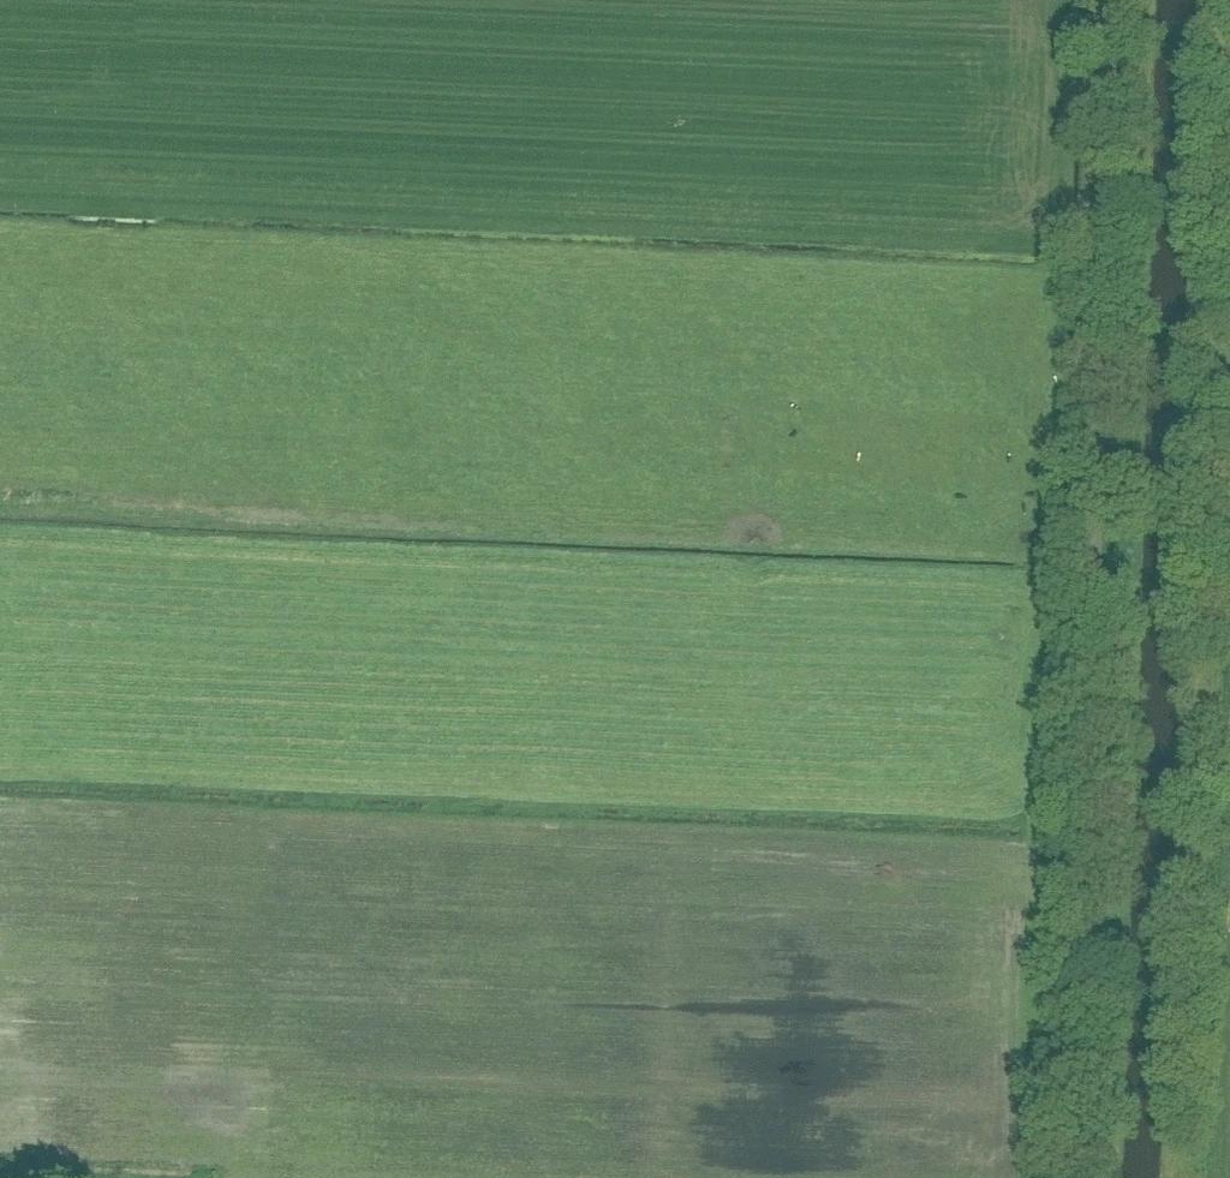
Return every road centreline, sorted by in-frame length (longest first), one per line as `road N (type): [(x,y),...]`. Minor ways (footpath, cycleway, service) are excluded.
road 1 (unclassified): [(1076,1177),(1111,0)]

